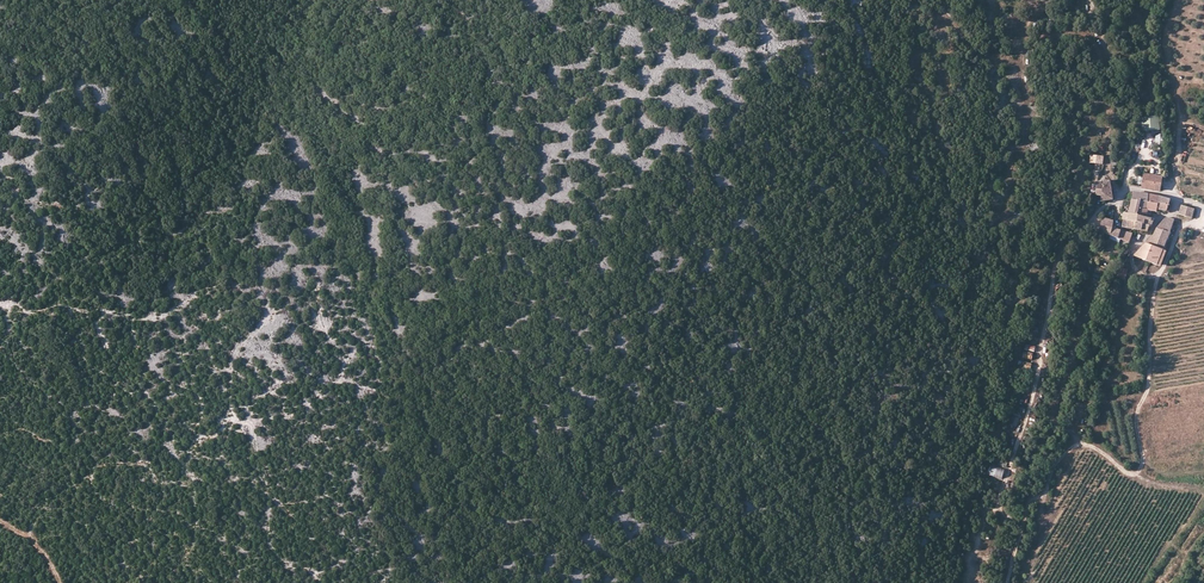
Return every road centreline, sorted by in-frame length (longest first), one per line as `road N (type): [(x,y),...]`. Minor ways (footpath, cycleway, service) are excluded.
road 1 (unclassified): [(1203,206),(1127,191),(1062,258)]

